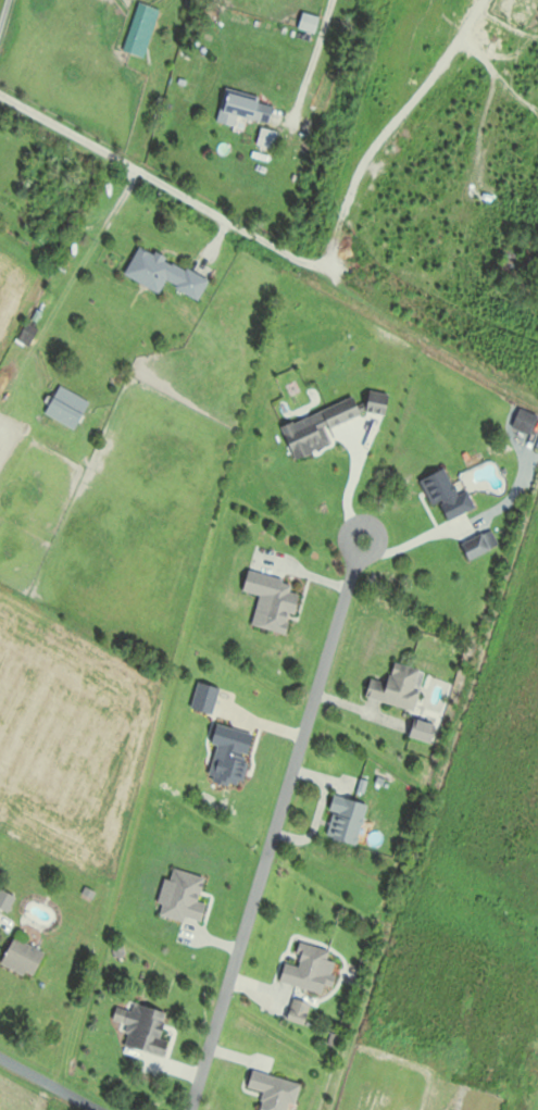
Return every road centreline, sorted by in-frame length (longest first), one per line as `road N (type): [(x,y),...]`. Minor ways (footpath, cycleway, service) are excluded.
road 1 (residential): [(187,1109),(359,557)]
road 2 (residential): [(0,93),(309,264)]
road 3 (track): [(309,264),(325,258),(336,236),(362,154),(485,0)]

